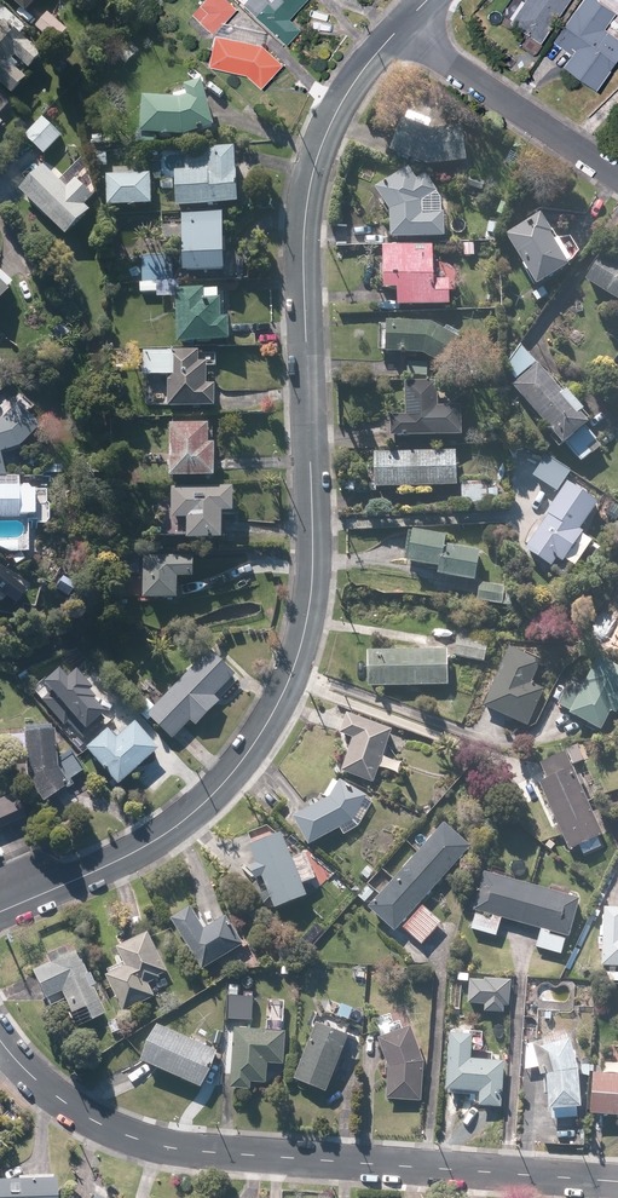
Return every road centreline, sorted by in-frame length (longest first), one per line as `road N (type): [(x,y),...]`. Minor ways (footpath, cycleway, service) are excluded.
road 1 (residential): [(0,911),(122,859),(176,825),(226,779),(280,708),(301,653),(313,545),(302,257),(308,192),(353,79),(400,29)]
road 2 (residential): [(0,1038),(33,1080),(141,1141),(617,1180)]
road 3 (residential): [(400,29),(617,181)]

